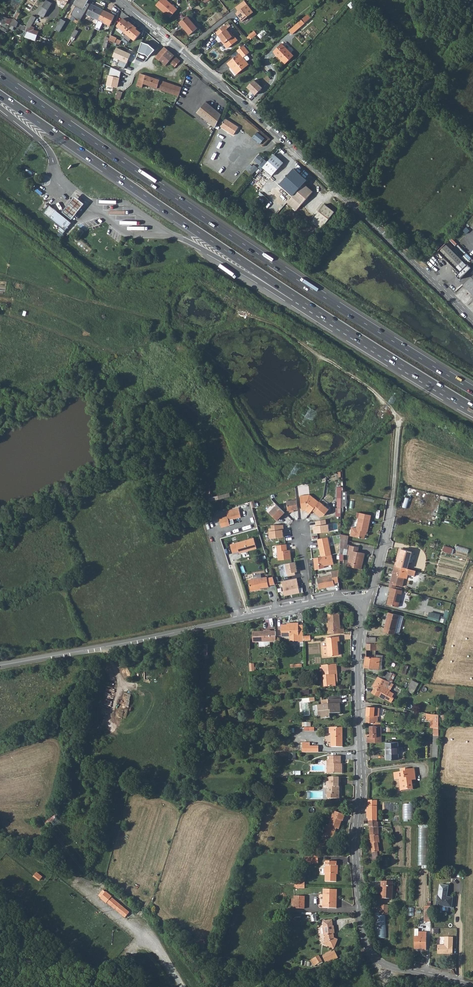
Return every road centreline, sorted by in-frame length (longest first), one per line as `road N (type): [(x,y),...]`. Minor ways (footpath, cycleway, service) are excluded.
road 1 (trunk): [(472,390),(0,76)]
road 2 (trunk): [(0,95),(472,408)]
road 3 (tertiary): [(120,1),(270,127),(472,322)]
road 4 (residential): [(357,605),(354,848),(365,941),(383,964),(472,986)]
road 5 (residential): [(0,666),(308,605)]
road 6 (residential): [(398,419),(384,543),(369,594),(357,605)]
road 7 (track): [(398,419),(363,382),(250,314)]
road 8 (track): [(398,419),(346,463),(248,499)]
road 9 (track): [(0,741),(60,722),(94,663),(119,643)]
road 10 (track): [(182,986),(157,946),(75,883)]

